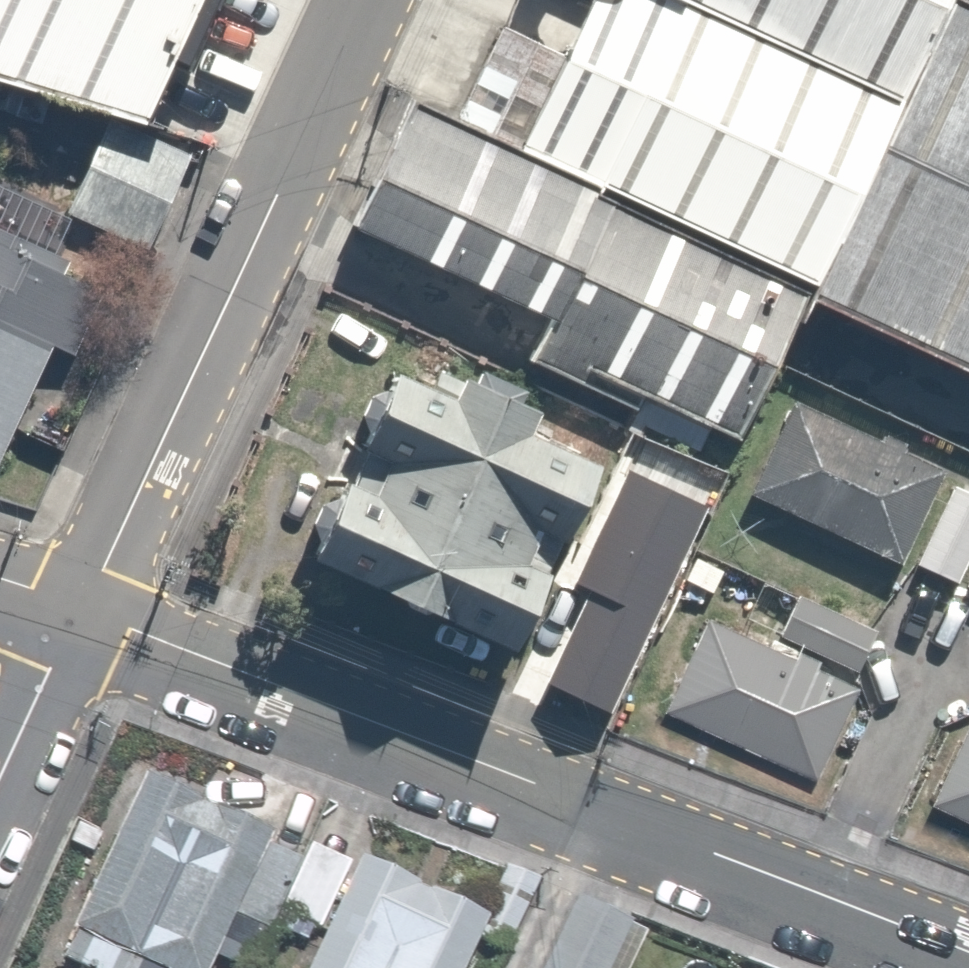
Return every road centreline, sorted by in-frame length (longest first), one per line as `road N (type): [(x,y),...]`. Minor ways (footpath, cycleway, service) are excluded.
road 1 (residential): [(83,610),(968,950)]
road 2 (unclassified): [(365,0),(83,610)]
road 3 (unclassified): [(83,610),(0,788)]

